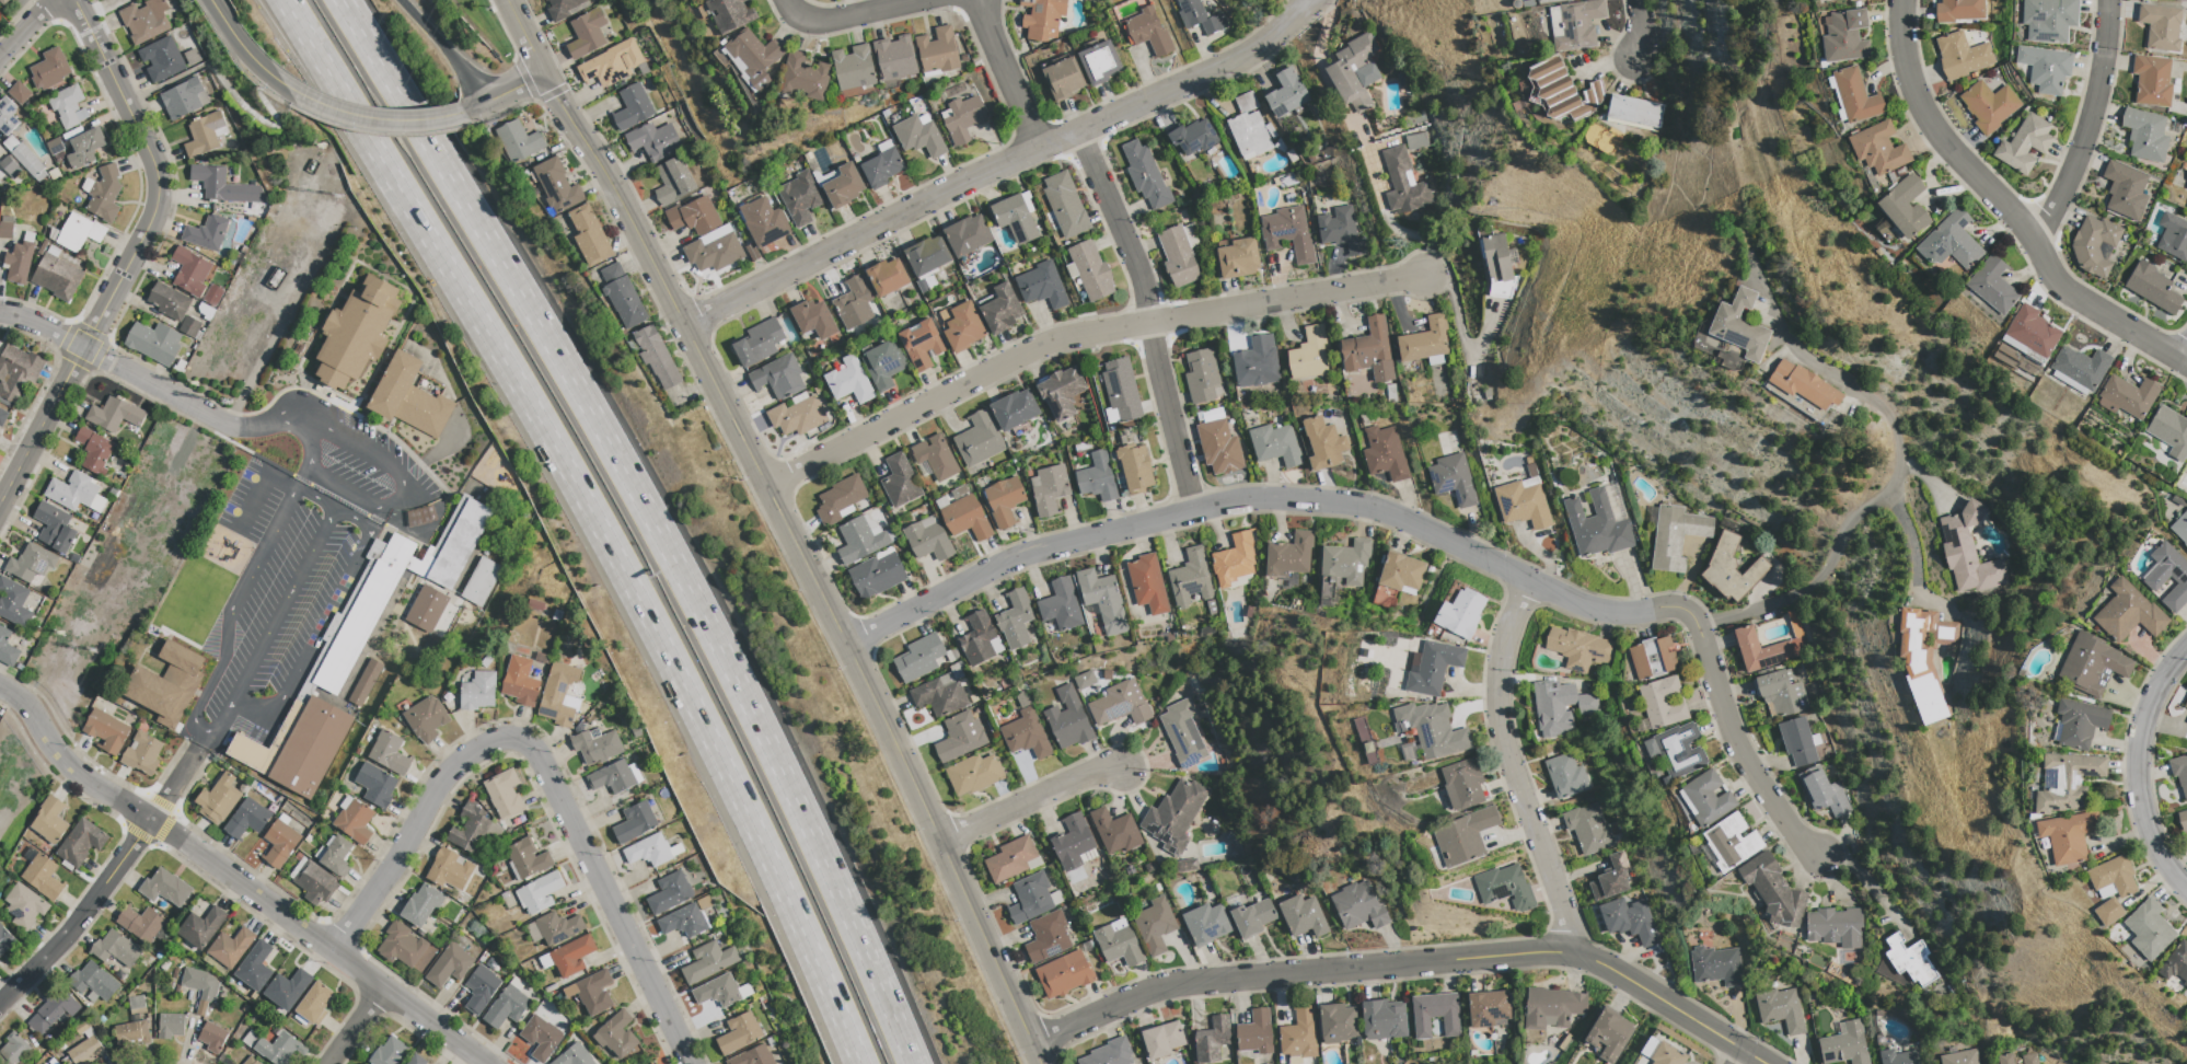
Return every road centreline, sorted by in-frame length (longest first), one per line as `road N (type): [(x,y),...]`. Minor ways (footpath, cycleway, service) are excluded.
road 1 (motorway): [(913,1063),(795,796),(696,599),(529,303),(341,0)]
road 2 (motorway): [(331,78),(614,553),(750,820),(859,1063)]
road 3 (tertiary): [(1039,1063),(875,702),(625,209),(543,74)]
road 4 (residential): [(845,644),(1006,562),(1195,516),(1300,506),(1392,517),(1563,598),(1611,613),(1675,610),(1696,626)]
road 5 (residential): [(1031,1044),(1177,986),(1555,952),(1601,963),(1764,1063)]
road 6 (residential): [(684,326),(1040,144),(1249,55),(1308,0)]
road 7 (residential): [(765,487),(1046,344),(1426,278)]
road 8 (residential): [(0,688),(28,709),(66,765),(153,820),(478,1063)]
road 9 (residential): [(67,0),(151,159),(158,189),(151,220),(0,505)]
road 10 (residential): [(1901,0),(1907,73),(1930,131),(2014,216),(2078,300),(2186,367)]
road 11 (residential): [(1074,131),(1139,269),(1195,516)]
road 12 (residential): [(1524,578),(1498,656),(1496,713),(1581,956)]
road 13 (residential): [(536,757),(689,1063)]
road 14 (residential): [(335,955),(462,765),(508,741),(536,757)]
road 15 (residential): [(0,313),(84,346),(232,426),(254,428)]
road 16 (residential): [(1696,626),(1744,762),(1794,833),(1827,861)]
road 17 (residential): [(2186,647),(2151,697),(2137,776),(2144,826),(2186,890)]
road 18 (residential): [(2108,0),(2088,128),(2036,243)]
road 19 (residential): [(939,842),(1078,778),(1123,770)]
road 20 (tertiary): [(466,112),(384,119),(288,85)]
road 21 (residential): [(0,1006),(104,887)]
road 22 (residential): [(976,0),(1040,144)]
road 23 (residential): [(783,0),(805,20),(830,21),(917,0)]
road 24 (motorway): [(491,102),(402,0)]

